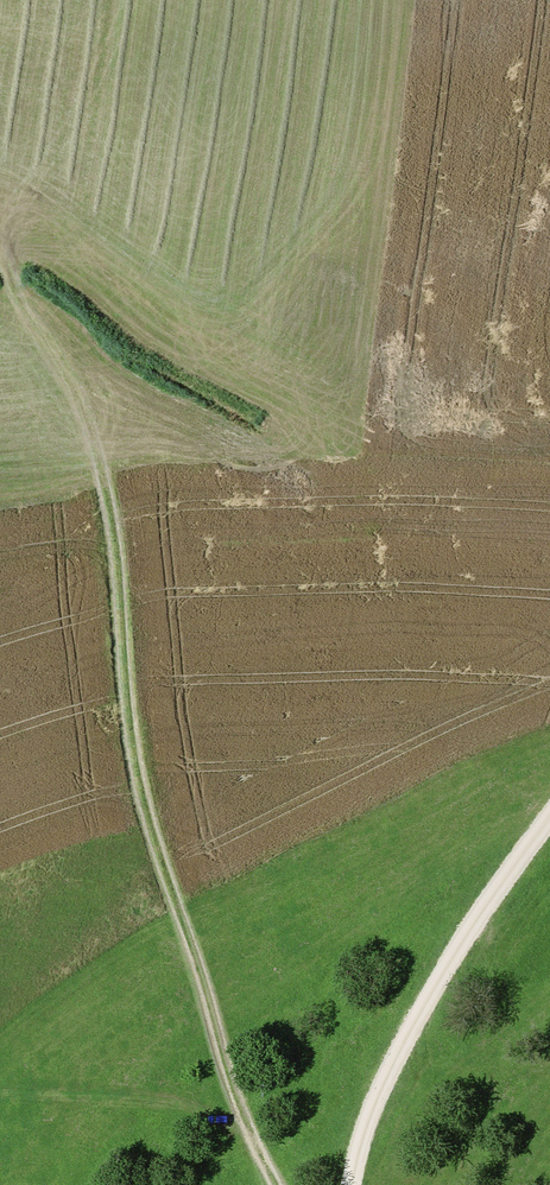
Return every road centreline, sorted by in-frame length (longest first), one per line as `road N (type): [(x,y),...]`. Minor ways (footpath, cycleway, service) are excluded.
road 1 (track): [(91,439),(112,524),(136,775),(249,1144),(206,1114),(173,1104),(0,1097)]
road 2 (residential): [(351,1184),(364,1125),(404,1035),(549,814)]
road 3 (track): [(91,439),(0,258)]

